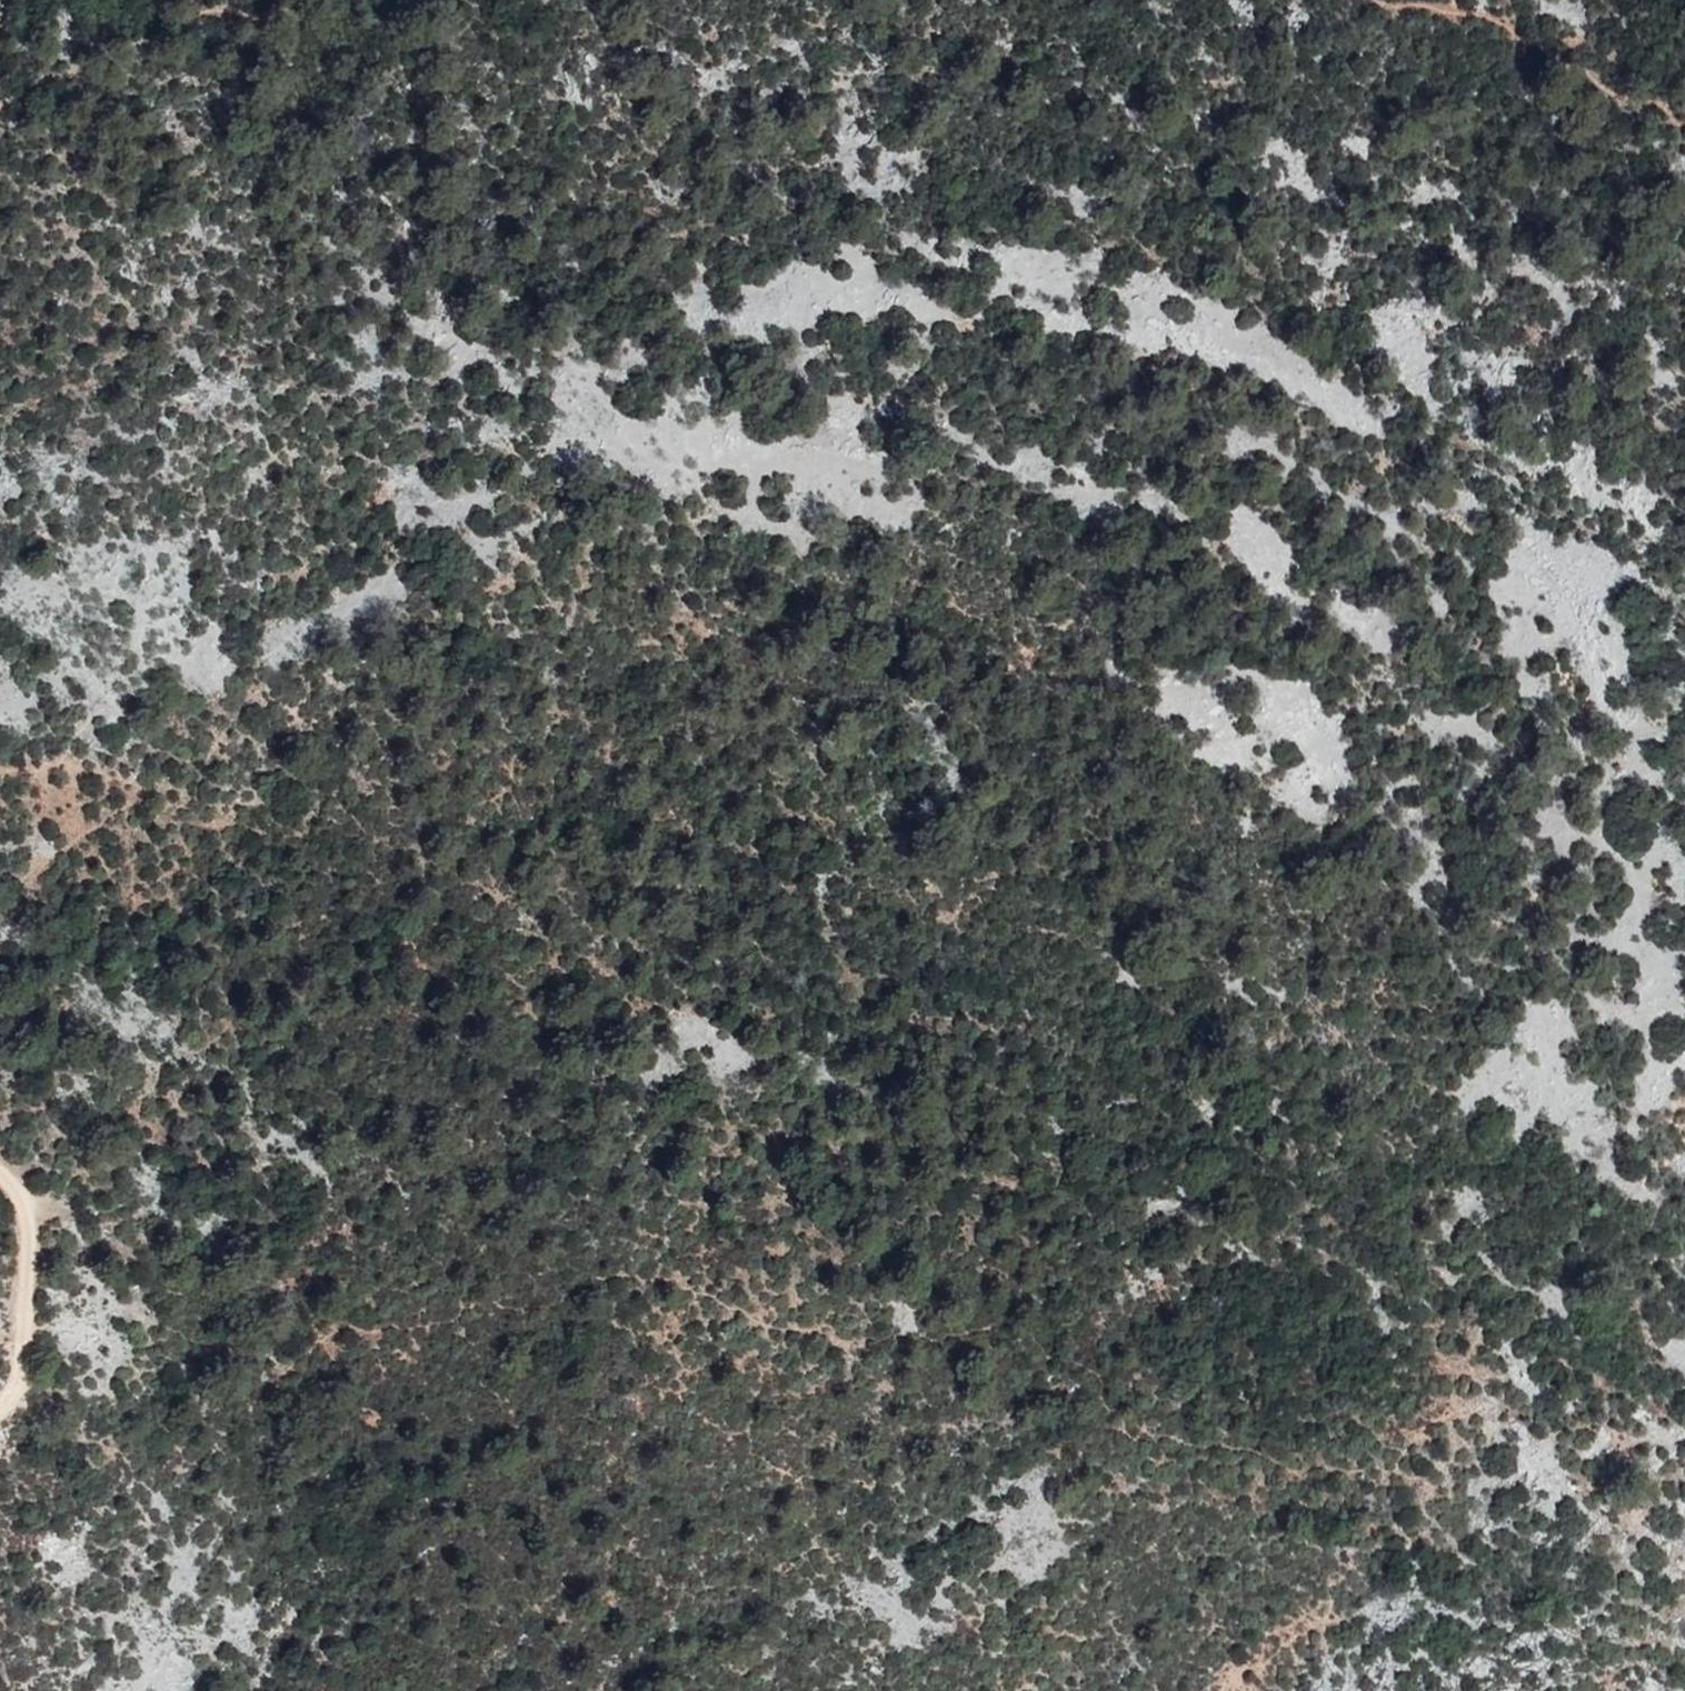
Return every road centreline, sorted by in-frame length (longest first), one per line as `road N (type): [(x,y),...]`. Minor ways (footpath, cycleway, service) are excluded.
road 1 (track): [(0,1179),(29,1203),(22,1362),(0,1400)]

